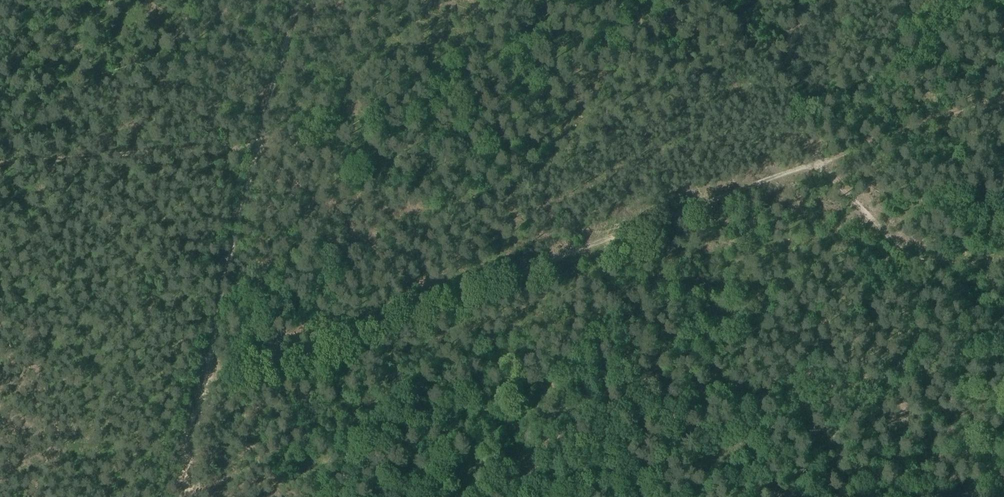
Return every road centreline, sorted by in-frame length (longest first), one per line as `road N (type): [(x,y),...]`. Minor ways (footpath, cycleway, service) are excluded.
road 1 (track): [(205,378),(1002,99),(1003,111)]
road 2 (track): [(194,496),(184,459),(295,0)]
road 3 (track): [(0,165),(256,149),(438,298)]
road 4 (track): [(1003,305),(870,236),(839,204),(818,164)]

